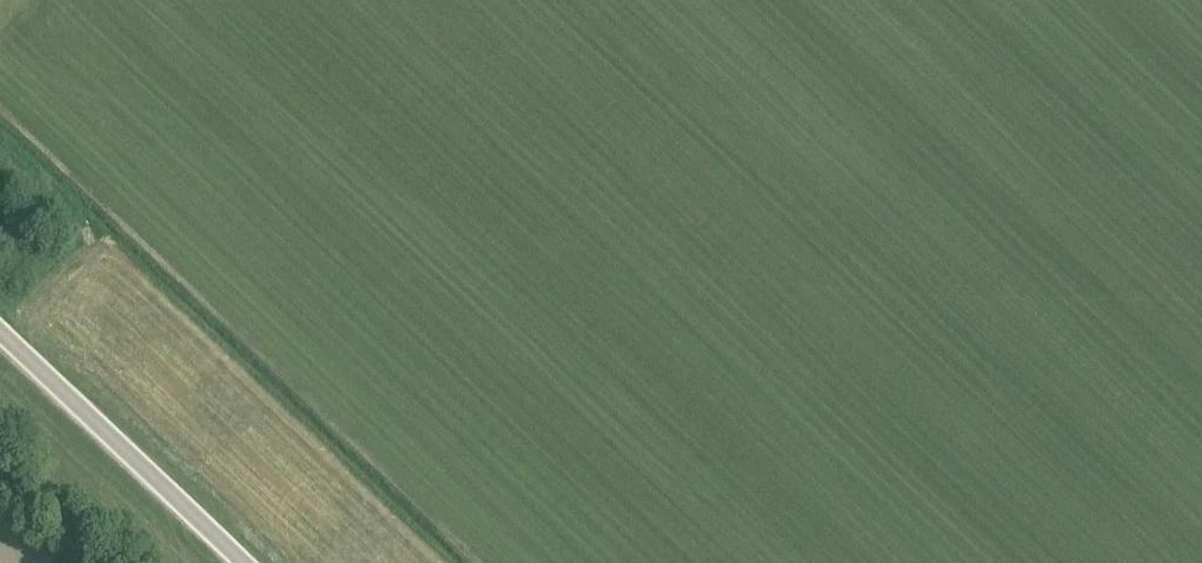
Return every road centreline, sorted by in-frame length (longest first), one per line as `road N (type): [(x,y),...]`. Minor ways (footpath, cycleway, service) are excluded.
road 1 (tertiary): [(238,562),(0,338)]

